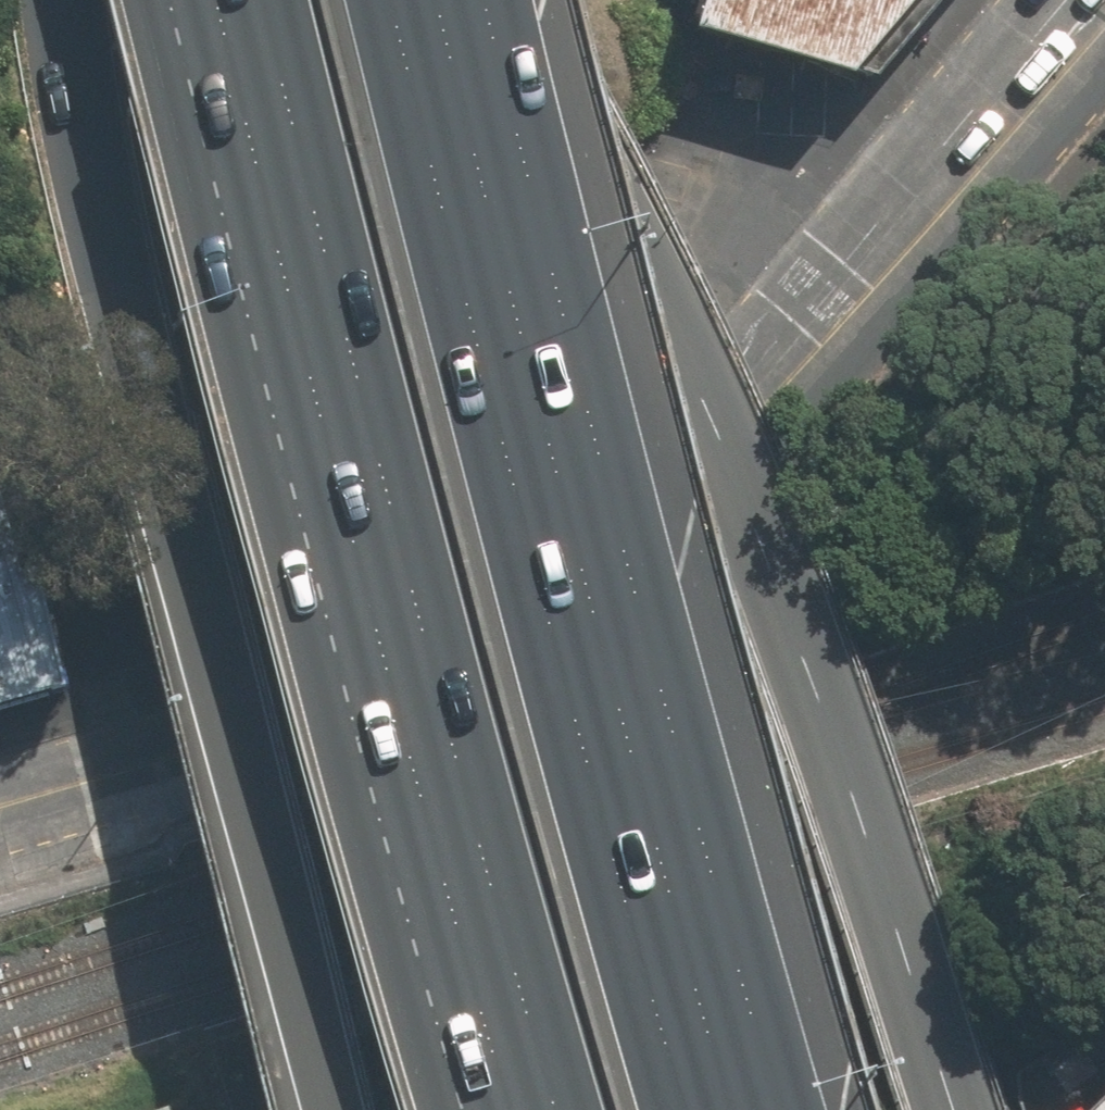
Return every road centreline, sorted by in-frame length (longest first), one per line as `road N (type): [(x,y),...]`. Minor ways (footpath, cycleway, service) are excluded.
road 1 (secondary): [(0,806),(361,692),(505,608),(746,376),(1011,95)]
road 2 (motorway): [(523,0),(754,531),(952,1109)]
road 3 (motorway): [(554,1109),(479,879),(257,0)]
road 4 (motorway): [(389,0),(575,758),(684,1109)]
road 5 (motorway): [(327,1109),(53,0)]

